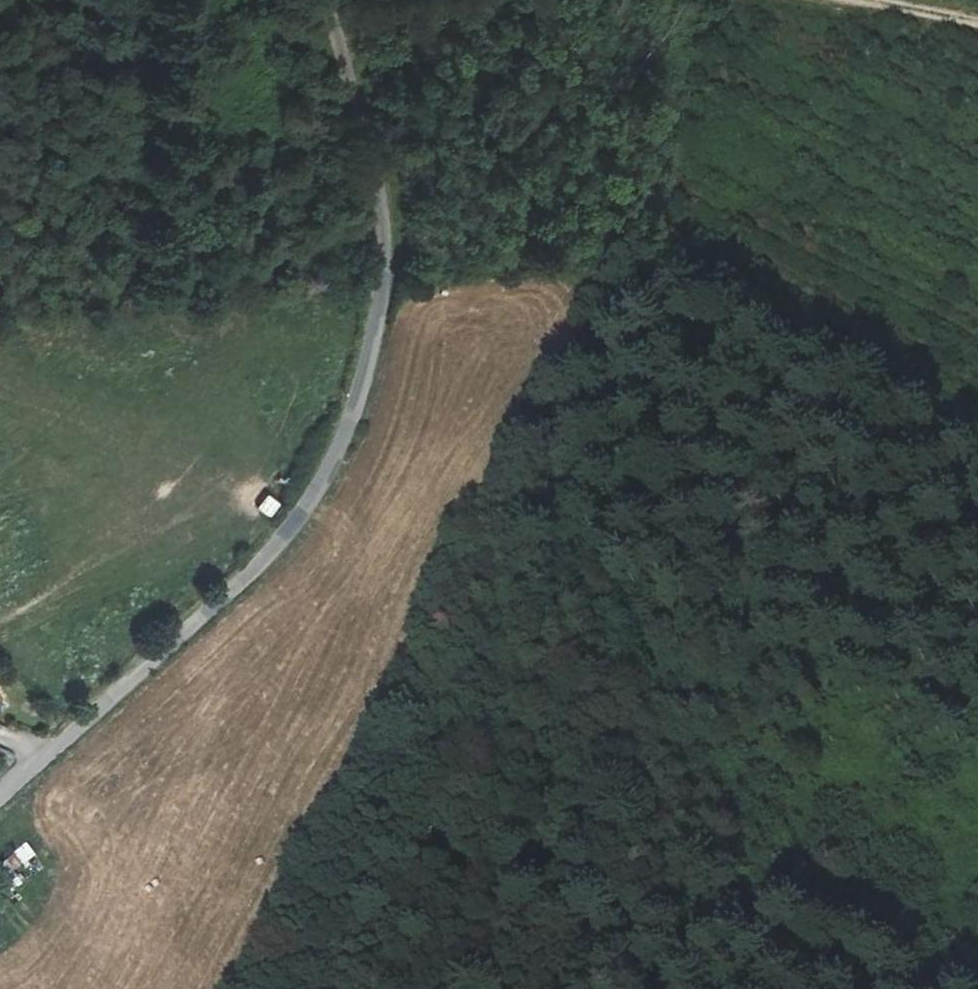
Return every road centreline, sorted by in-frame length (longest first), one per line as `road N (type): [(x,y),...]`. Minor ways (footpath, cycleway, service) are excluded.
road 1 (unclassified): [(0,798),(267,555),(311,498),(348,425),(371,351),(385,229),(328,0)]

